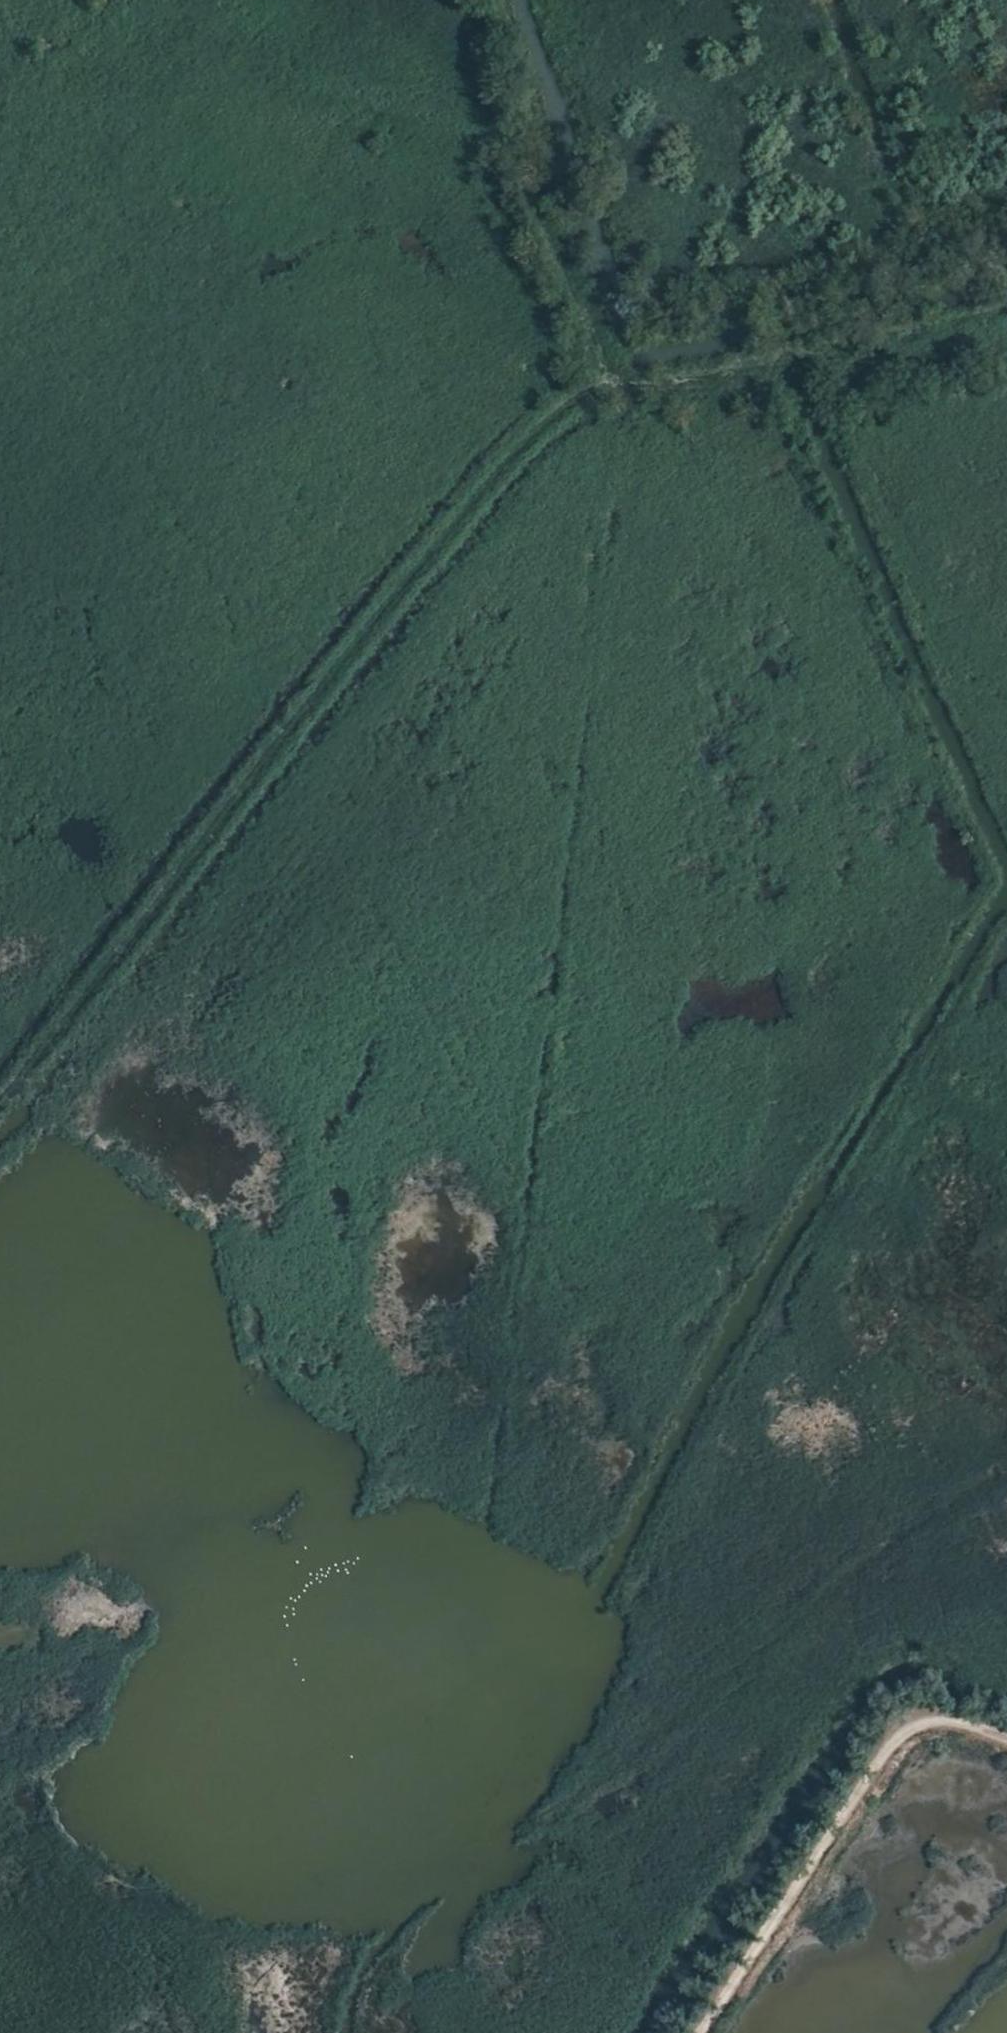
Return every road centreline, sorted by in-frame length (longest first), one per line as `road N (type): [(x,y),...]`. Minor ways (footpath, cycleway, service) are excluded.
road 1 (track): [(0,1101),(484,487),(568,404),(611,378),(698,389)]
road 2 (track): [(704,2032),(895,1739),(928,1723),(1006,1749)]

